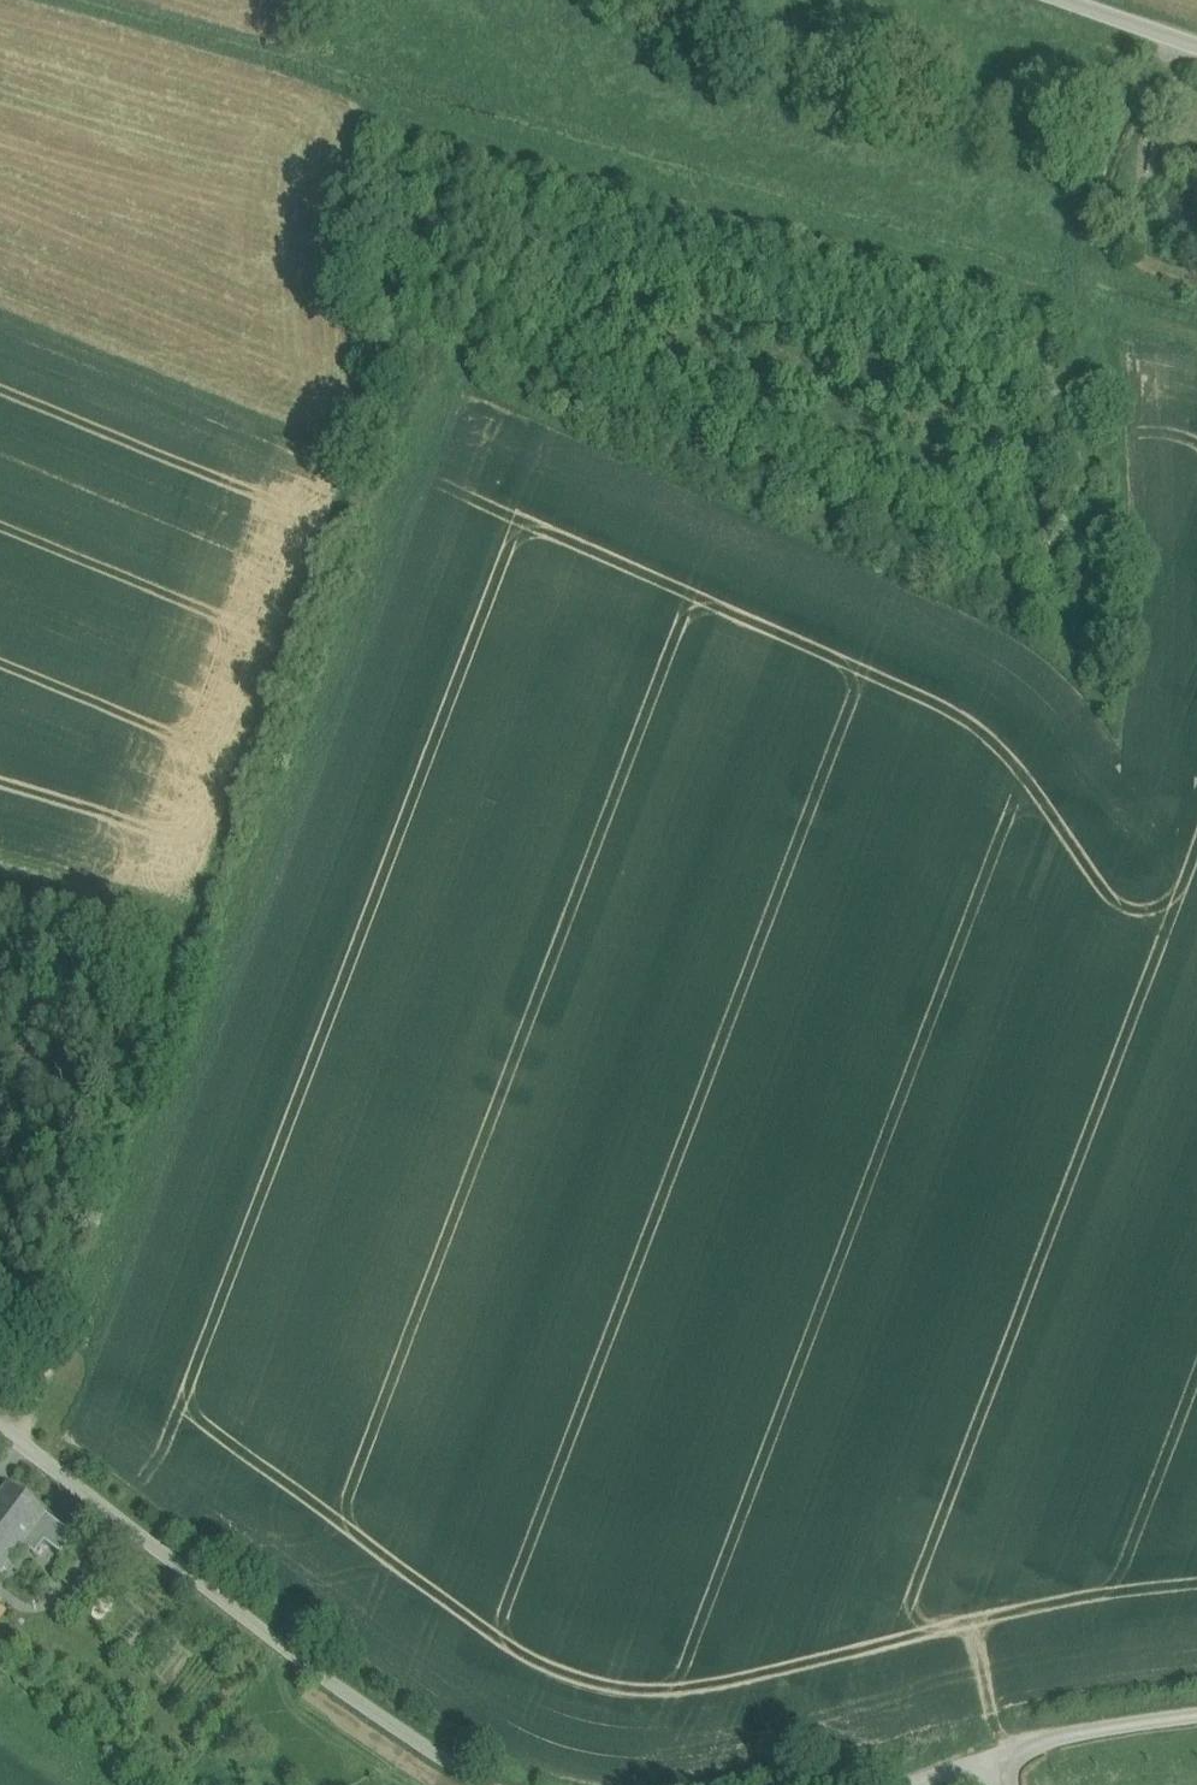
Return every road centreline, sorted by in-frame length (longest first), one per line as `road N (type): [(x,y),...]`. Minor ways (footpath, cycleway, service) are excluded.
road 1 (residential): [(474,1784),(342,1708),(193,1582),(0,1441)]
road 2 (residential): [(1196,1712),(1145,1716),(908,1784)]
road 3 (tertiary): [(1060,0),(1196,47)]

